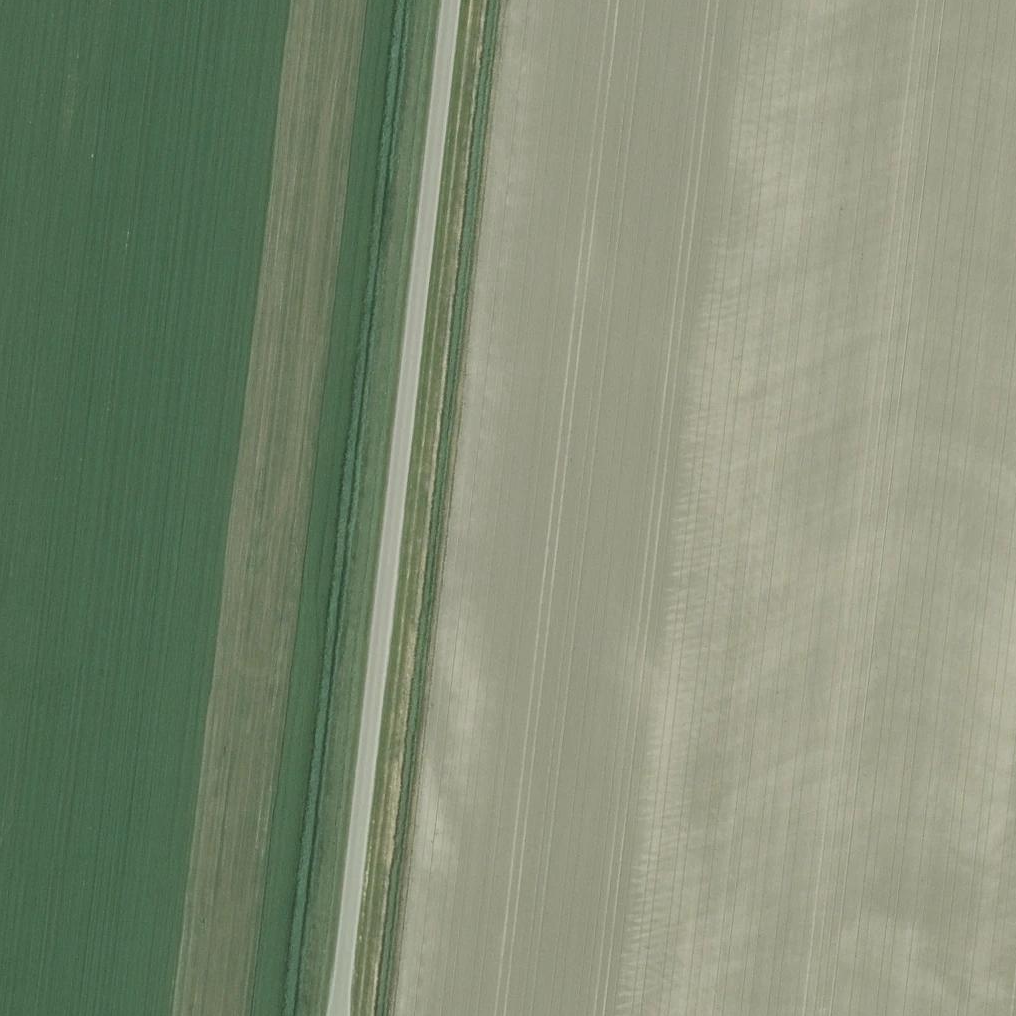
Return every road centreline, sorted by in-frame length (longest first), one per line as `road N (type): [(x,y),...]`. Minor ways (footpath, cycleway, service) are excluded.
road 1 (unclassified): [(330,1015),(450,0)]

